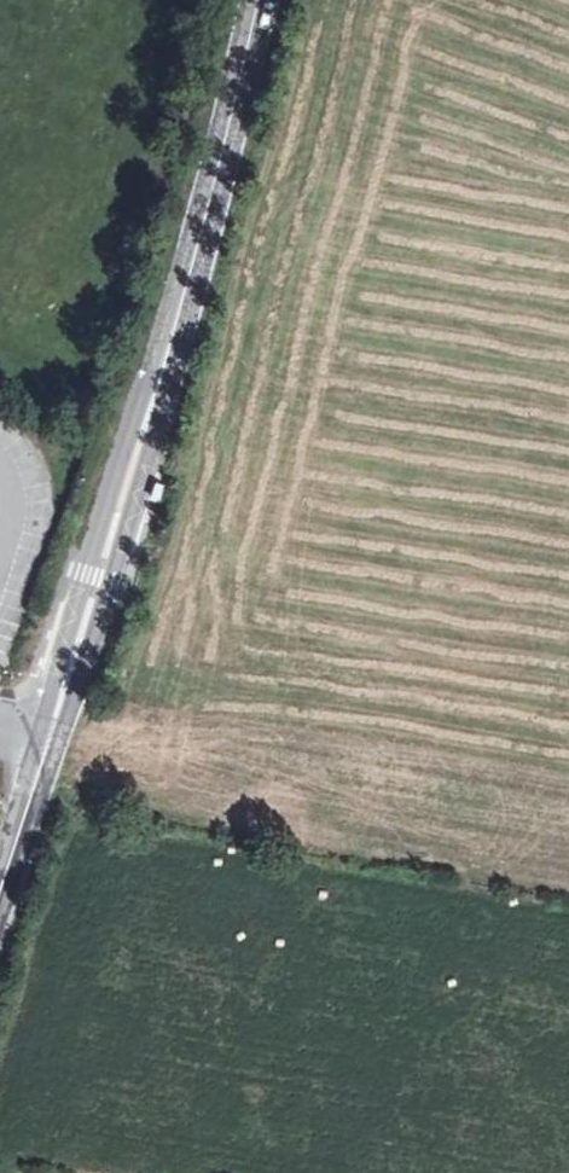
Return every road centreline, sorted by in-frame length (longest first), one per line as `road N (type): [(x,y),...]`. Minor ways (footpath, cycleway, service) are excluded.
road 1 (secondary): [(258,0),(179,310),(0,896)]

